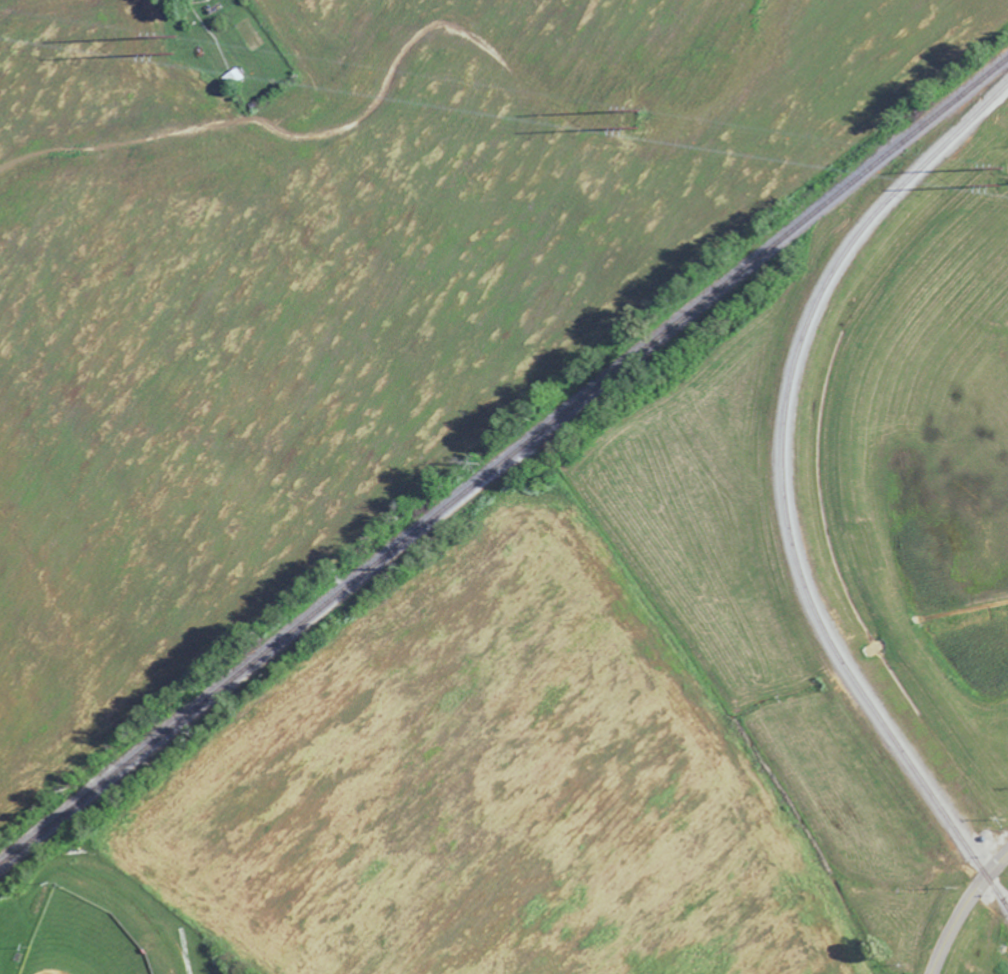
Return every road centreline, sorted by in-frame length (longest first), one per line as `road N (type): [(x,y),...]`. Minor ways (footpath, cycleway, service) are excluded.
road 1 (residential): [(926,973),(955,912),(1007,852)]

